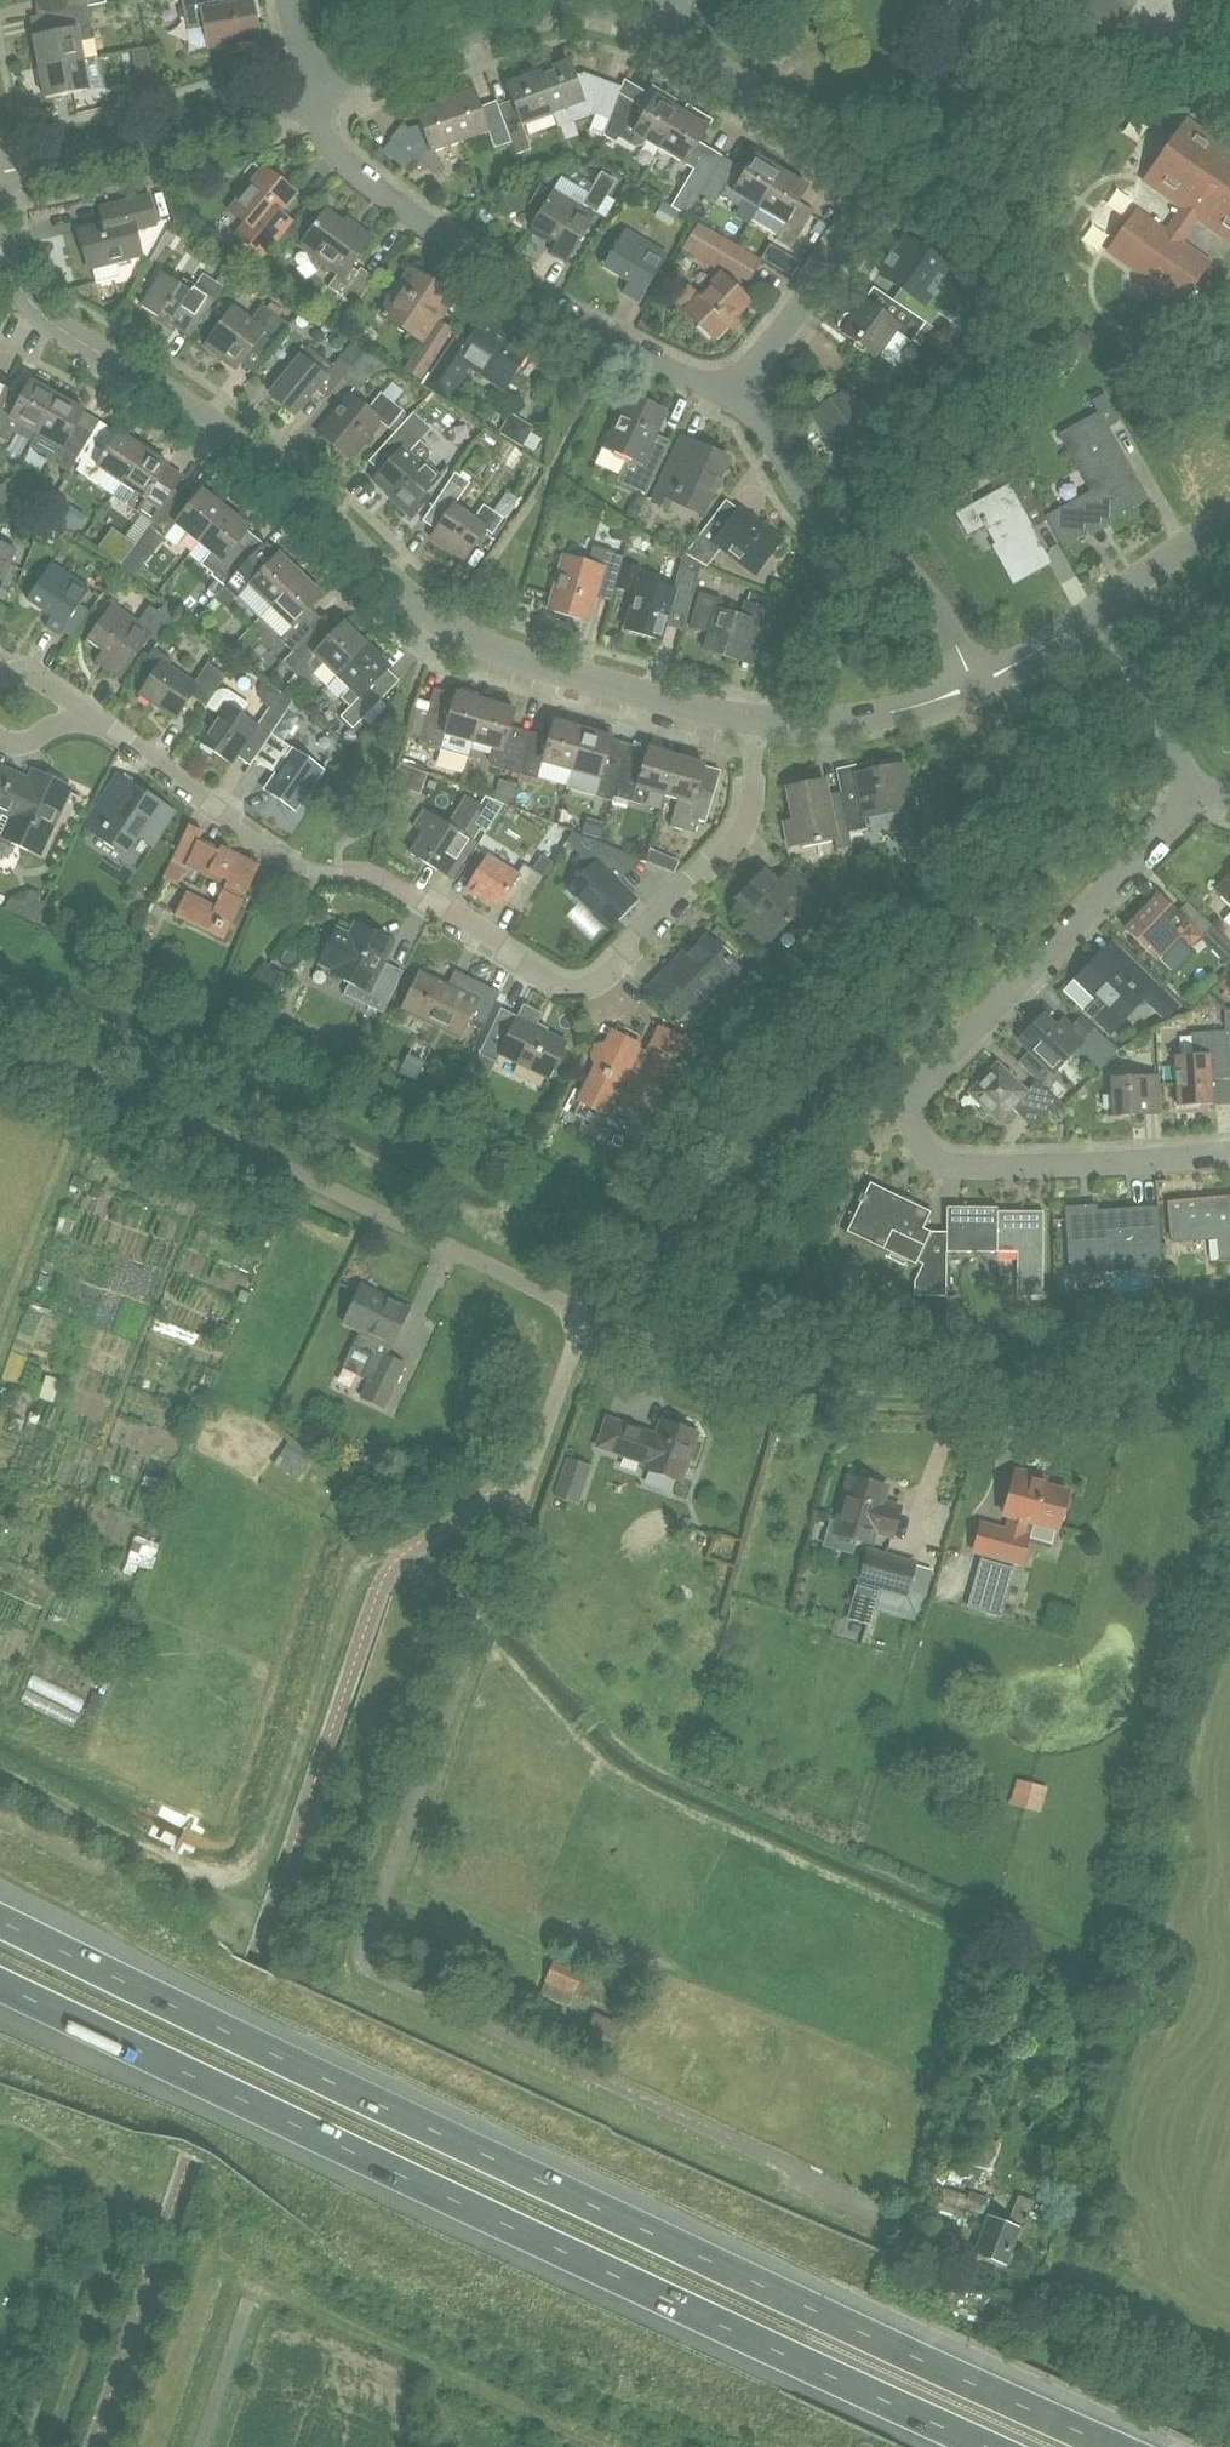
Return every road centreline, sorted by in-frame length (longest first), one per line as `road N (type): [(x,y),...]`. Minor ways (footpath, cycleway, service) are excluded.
road 1 (unclassified): [(874,2202),(359,1964),(356,1943),(579,1312)]
road 2 (motorway): [(1124,2446),(614,2214),(0,1916)]
road 3 (motorway): [(0,1989),(985,2446)]
road 4 (residential): [(754,720),(751,808),(742,830),(633,936),(609,977),(576,989),(554,985),(442,906),(416,901),(381,878),(291,866),(77,705)]
road 5 (residential): [(754,720),(541,664),(450,627),(209,422),(41,314),(18,288),(0,247)]
road 6 (residential): [(1229,1148),(1037,1167),(942,1164),(914,1134),(920,1079),(1170,825),(1185,790)]
road 7 (unclassified): [(579,1312),(736,1366),(922,1400),(1229,1371)]
road 8 (unclassified): [(579,1312),(0,1028)]
road 9 (residential): [(751,387),(713,390),(618,344),(421,222),(339,158),(313,88)]
road 10 (residential): [(751,387),(762,354),(864,214),(865,160),(661,31)]
road 11 (residential): [(974,683),(929,598),(808,501),(751,387)]
road 12 (residential): [(661,31),(606,10),(554,6),(313,88)]
road 13 (residential): [(313,88),(147,142),(0,175)]
road 14 (residential): [(754,720),(858,720),(974,683)]
road 15 (residential): [(1096,607),(1171,730),(1185,790)]
road 16 (unclassified): [(197,2446),(245,2289)]
road 17 (residential): [(1096,607),(1229,512)]
road 18 (residential): [(974,683),(1096,607)]

